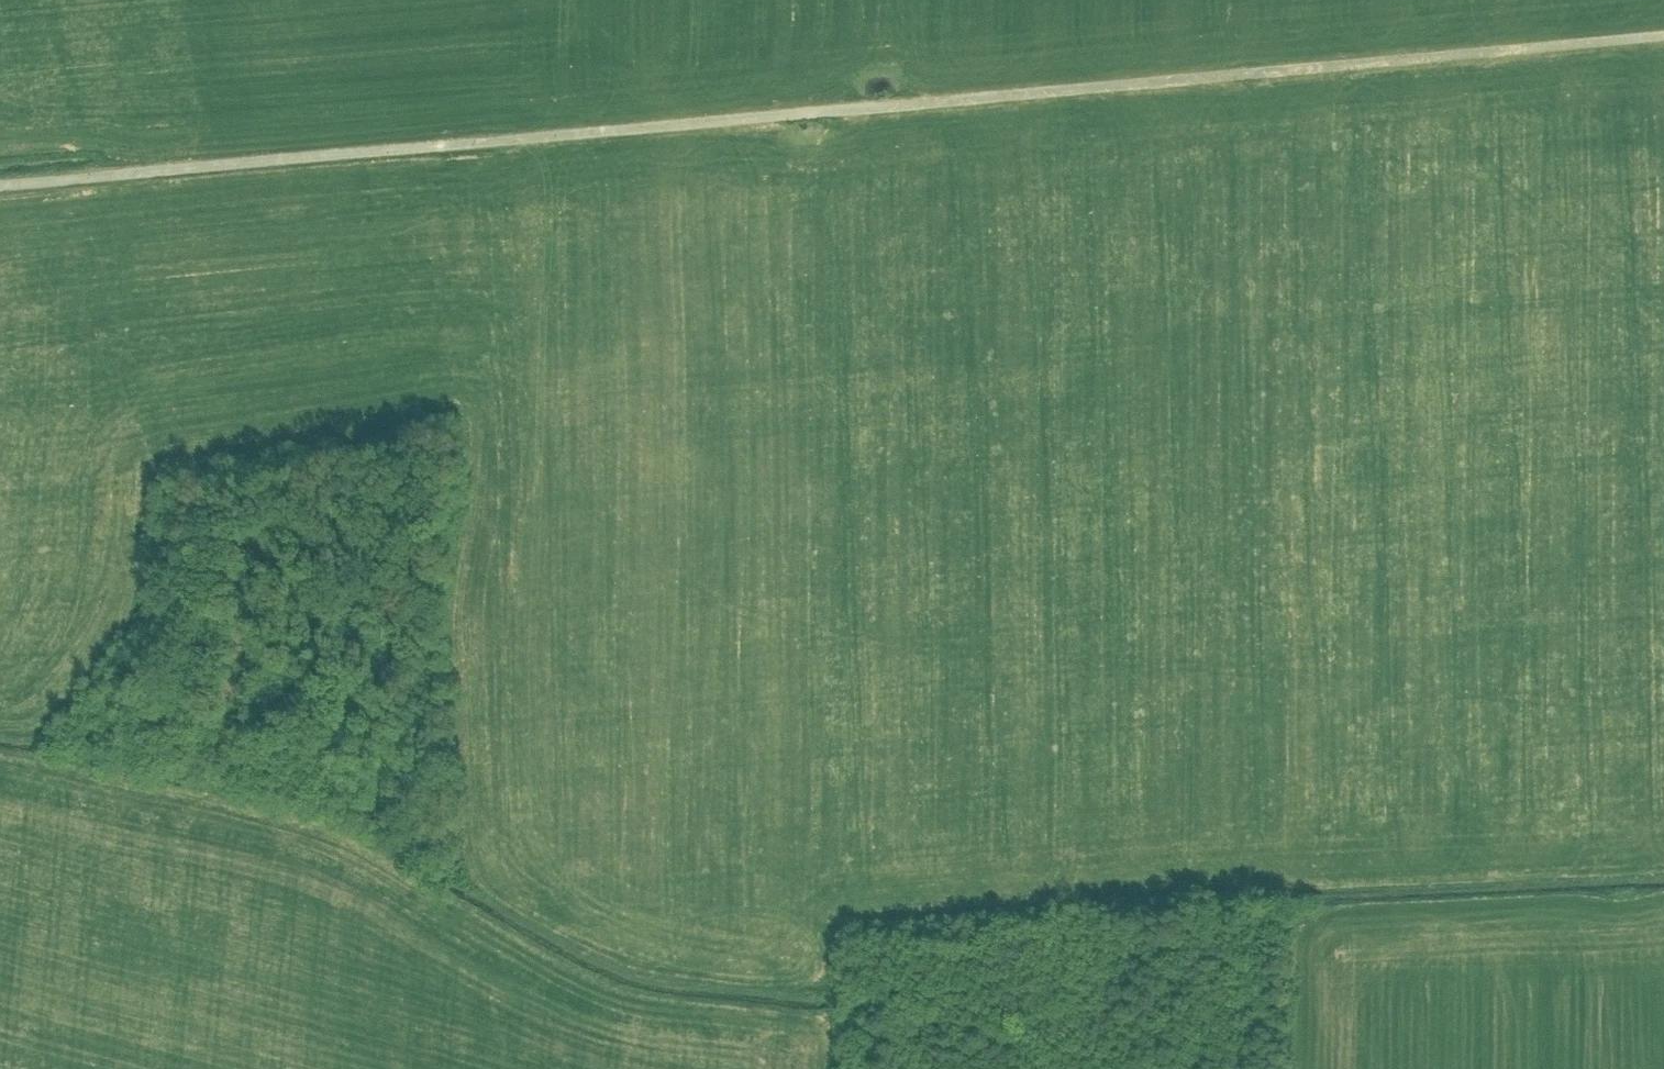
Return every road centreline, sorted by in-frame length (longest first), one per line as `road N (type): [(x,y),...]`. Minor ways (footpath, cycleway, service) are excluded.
road 1 (track): [(0,187),(1663,35)]

